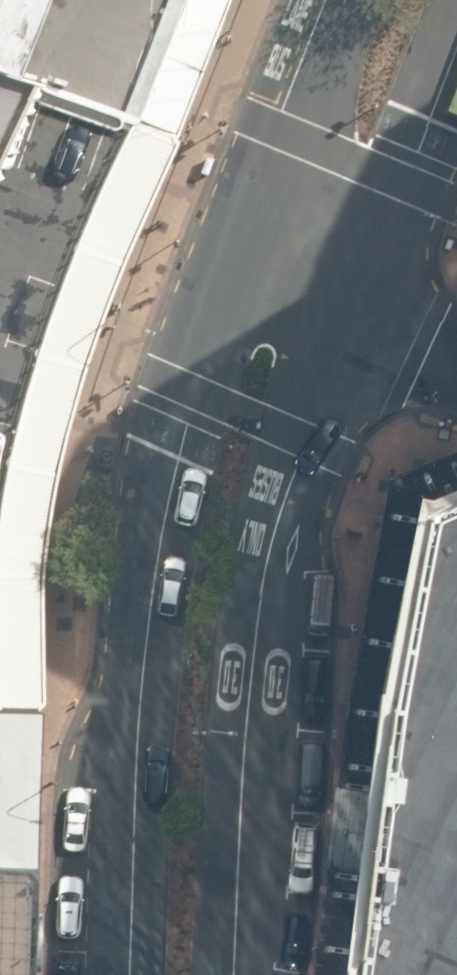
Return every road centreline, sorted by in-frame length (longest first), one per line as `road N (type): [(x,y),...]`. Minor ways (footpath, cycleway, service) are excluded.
road 1 (tertiary): [(132,974),(141,710),(165,525),(223,259)]
road 2 (tertiary): [(354,316),(274,543),(257,614),(232,974)]
road 3 (tertiary): [(456,56),(354,316)]
road 4 (tertiary): [(223,259),(326,0)]
road 5 (unclassified): [(354,316),(223,259)]

